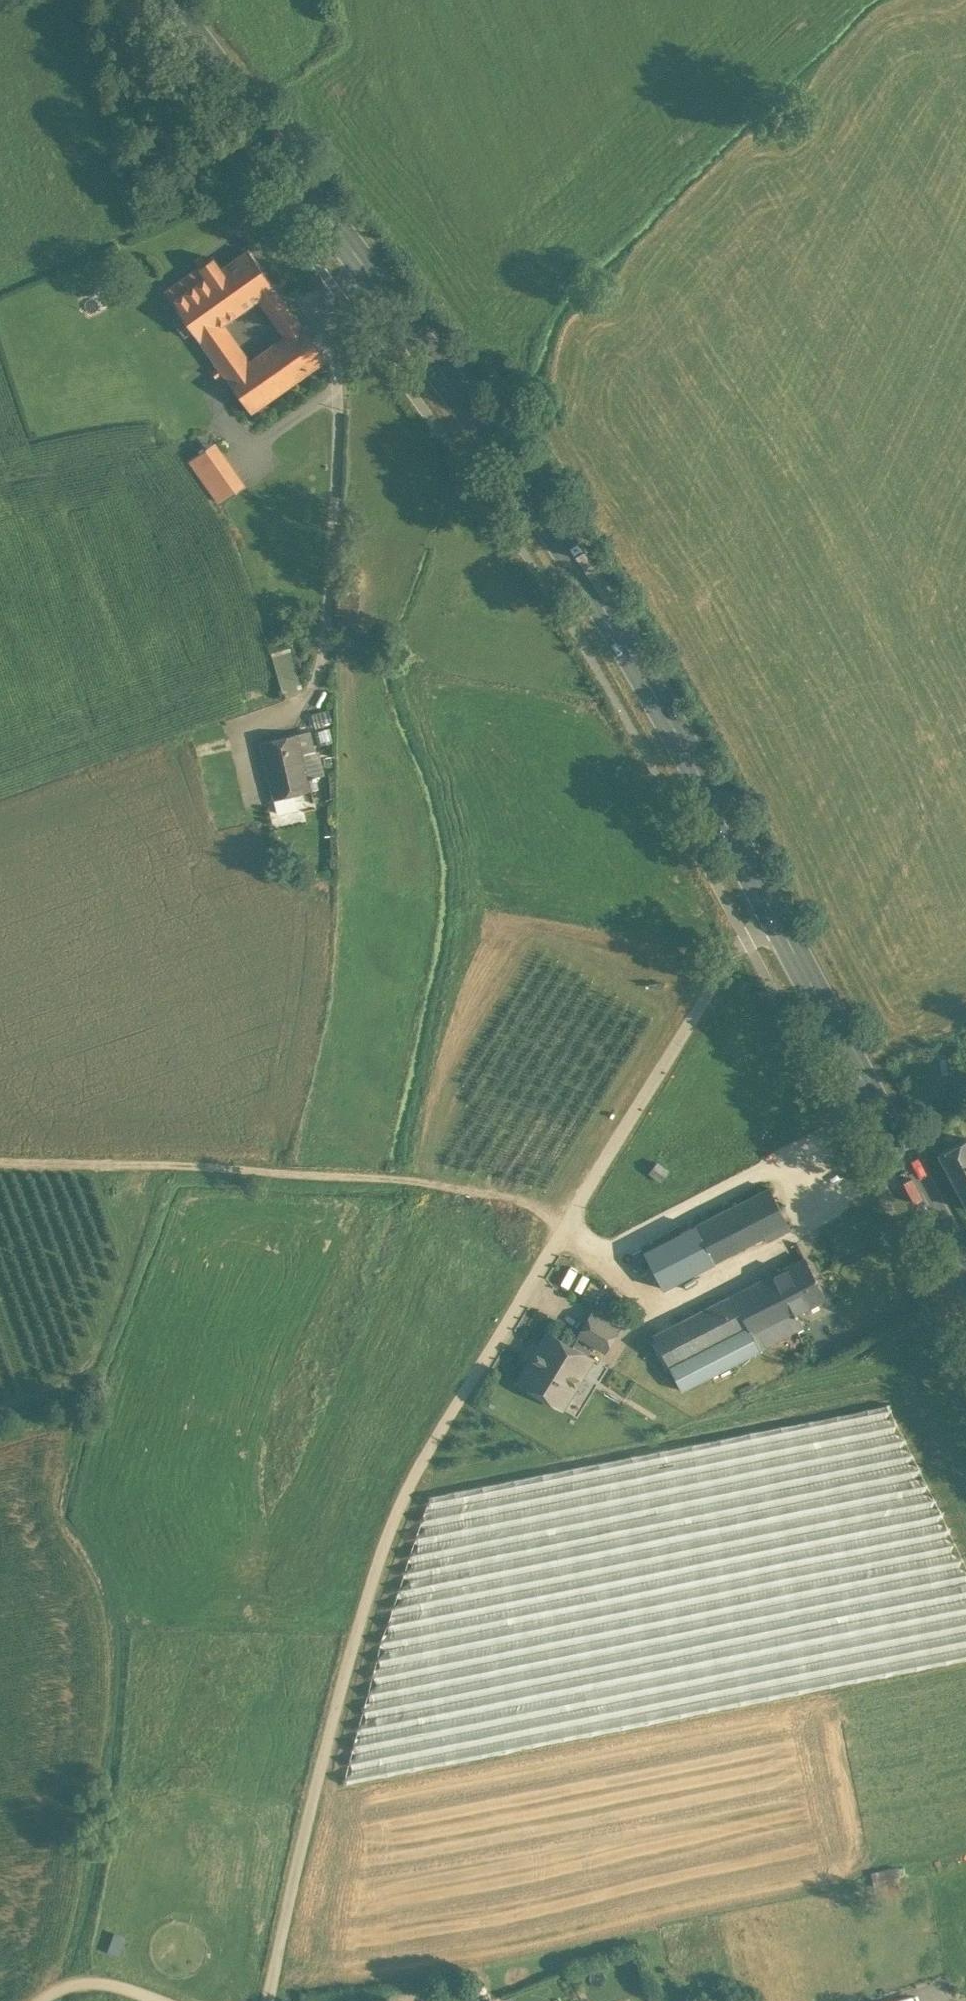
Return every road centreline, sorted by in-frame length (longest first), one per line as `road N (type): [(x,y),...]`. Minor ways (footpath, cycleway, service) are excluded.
road 1 (primary): [(171,0),(372,262),(503,456),(777,921),(965,1272)]
road 2 (track): [(273,2000),(405,1527),(454,1419),(640,1124),(735,948),(777,921)]
road 3 (track): [(572,1220),(446,1186),(0,1160)]
road 4 (track): [(564,1236),(608,1254),(773,1170),(802,1230),(650,1310)]
road 5 (track): [(42,2000),(81,1985),(174,2000)]

